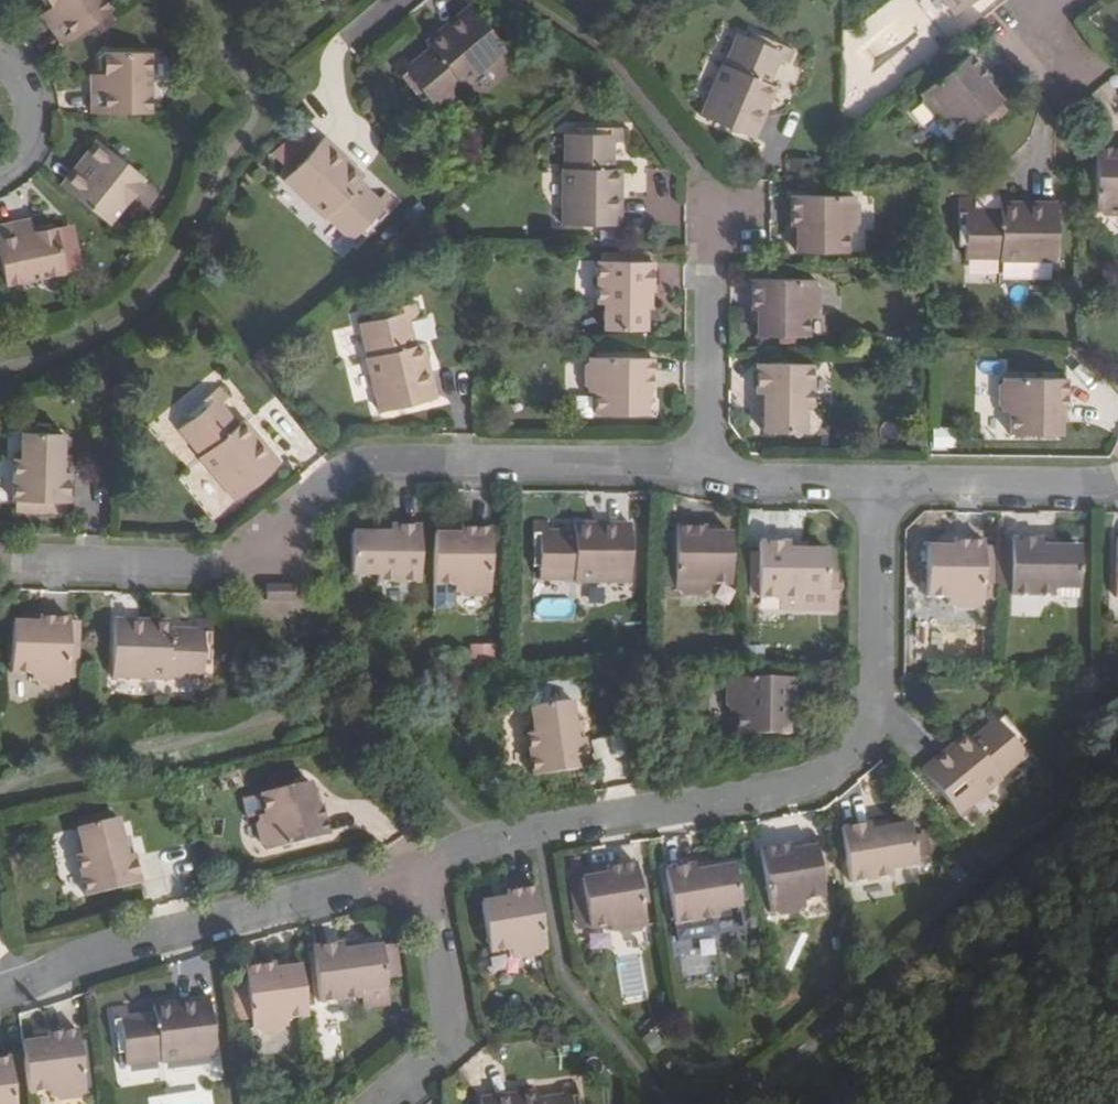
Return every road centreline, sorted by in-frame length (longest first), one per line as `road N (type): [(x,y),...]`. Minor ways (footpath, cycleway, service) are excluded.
road 1 (residential): [(869,489),(862,718),(844,758),(808,778),(485,839),(382,873)]
road 2 (residential): [(690,474),(377,465),(316,484),(266,553),(225,566),(0,555)]
road 3 (residential): [(690,474),(699,183)]
road 4 (residential): [(382,873),(420,917),(435,1045),(366,1103)]
road 5 (residential): [(119,942),(382,873)]
road 6 (residential): [(1117,487),(869,489)]
road 7 (residential): [(869,489),(690,474)]
road 8 (residential): [(0,166),(24,145),(32,106),(27,87),(0,58)]
road 9 (residential): [(0,988),(119,942)]

